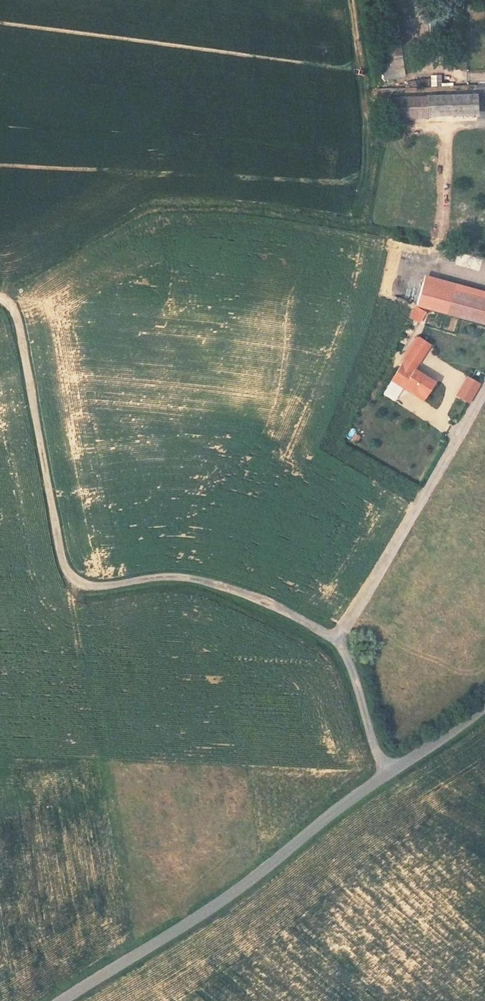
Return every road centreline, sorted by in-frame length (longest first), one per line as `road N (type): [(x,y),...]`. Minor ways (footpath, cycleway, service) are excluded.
road 1 (track): [(0,302),(16,325),(67,577),(103,588),(198,582),(332,640)]
road 2 (unclassified): [(484,706),(257,875),(61,1000)]

